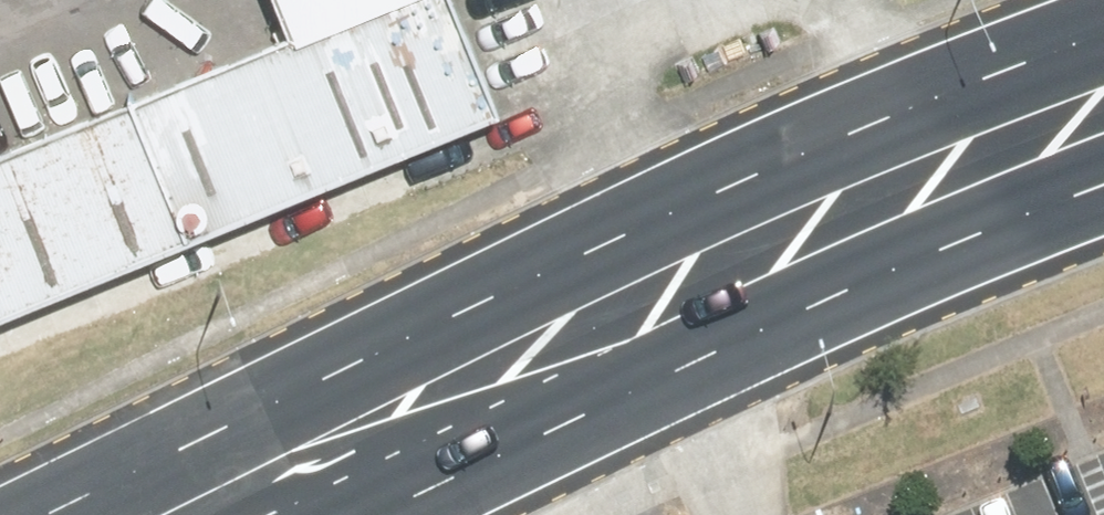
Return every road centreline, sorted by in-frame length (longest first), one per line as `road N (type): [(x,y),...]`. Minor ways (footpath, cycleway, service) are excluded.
road 1 (primary): [(6,514),(898,104),(1103,25)]
road 2 (primary): [(1103,177),(973,224),(331,514)]

